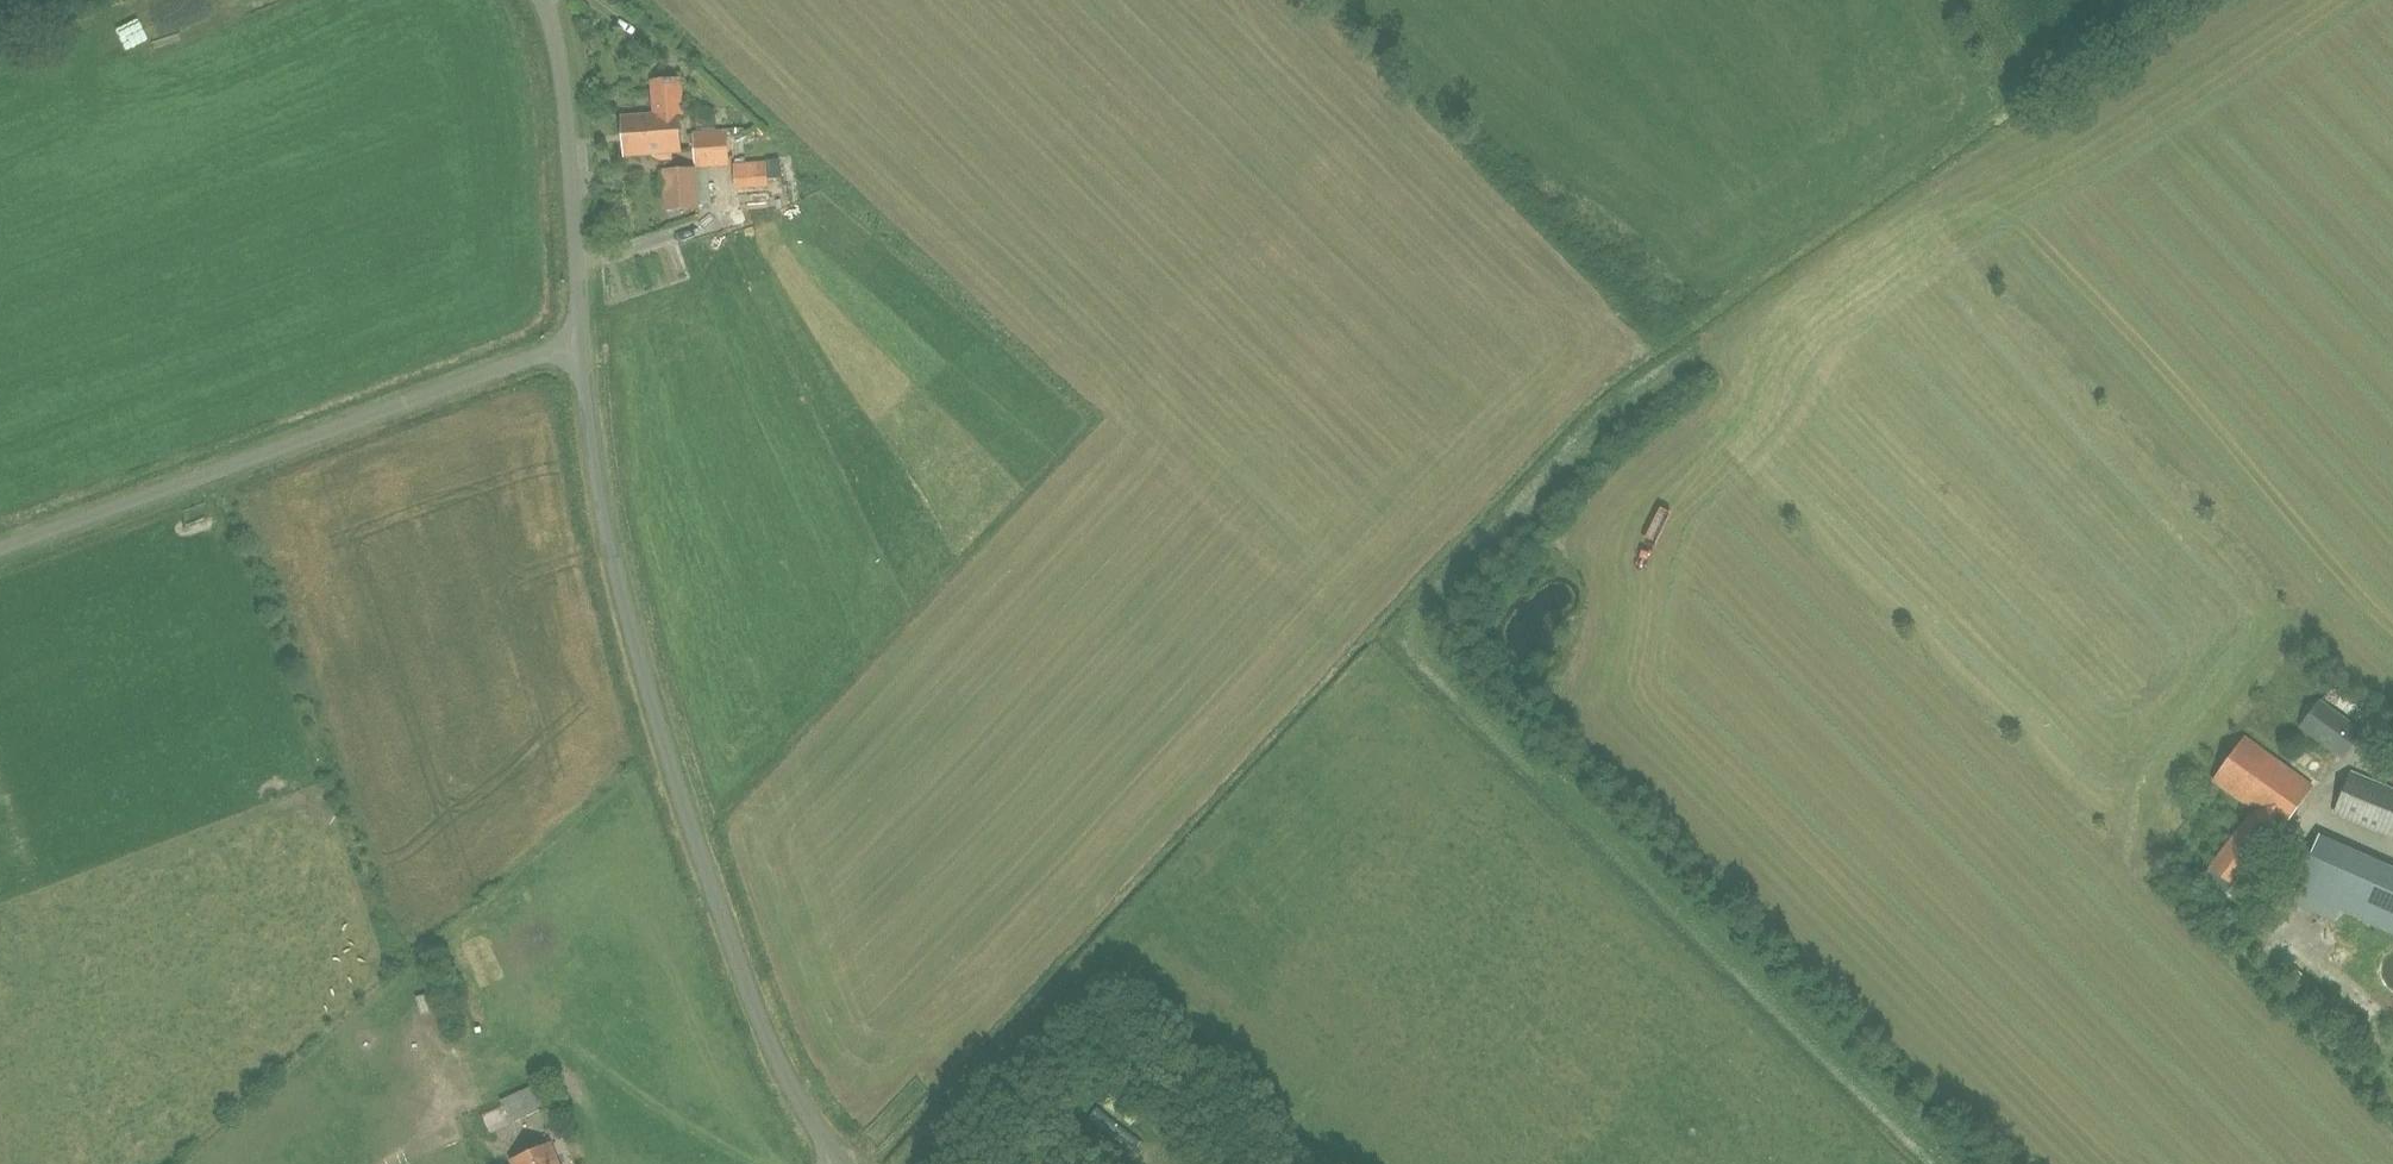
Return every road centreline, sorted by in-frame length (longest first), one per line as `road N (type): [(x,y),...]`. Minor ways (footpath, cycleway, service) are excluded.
road 1 (unclassified): [(840,1163),(749,989),(634,643),(595,463),(583,342)]
road 2 (unclassified): [(0,541),(583,342)]
road 3 (unclassified): [(583,342),(563,75),(541,0)]

